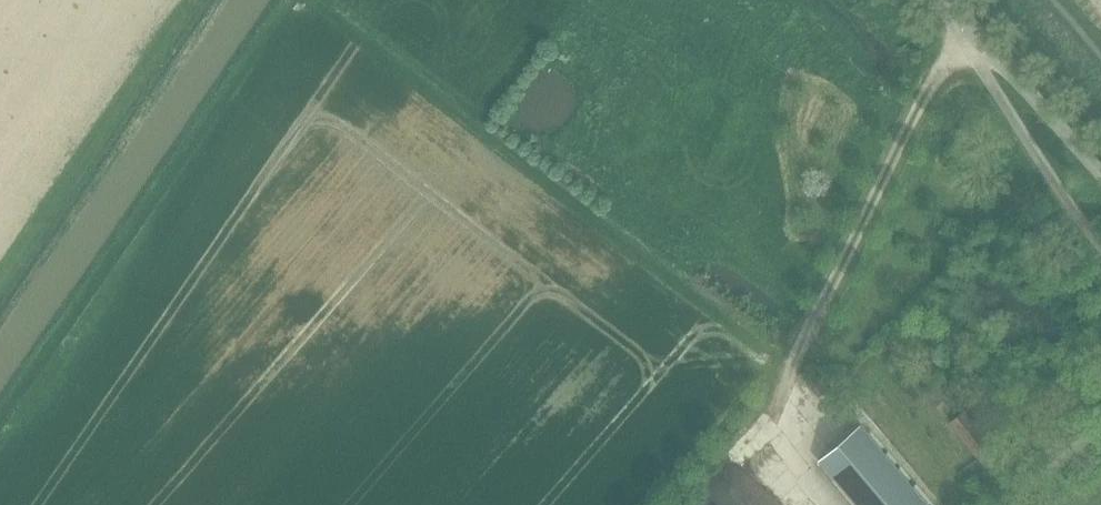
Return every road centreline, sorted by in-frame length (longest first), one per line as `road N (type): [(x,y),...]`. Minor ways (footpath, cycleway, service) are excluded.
road 1 (residential): [(970,37),(1051,181),(1100,241)]
road 2 (unclassified): [(1100,172),(970,37)]

